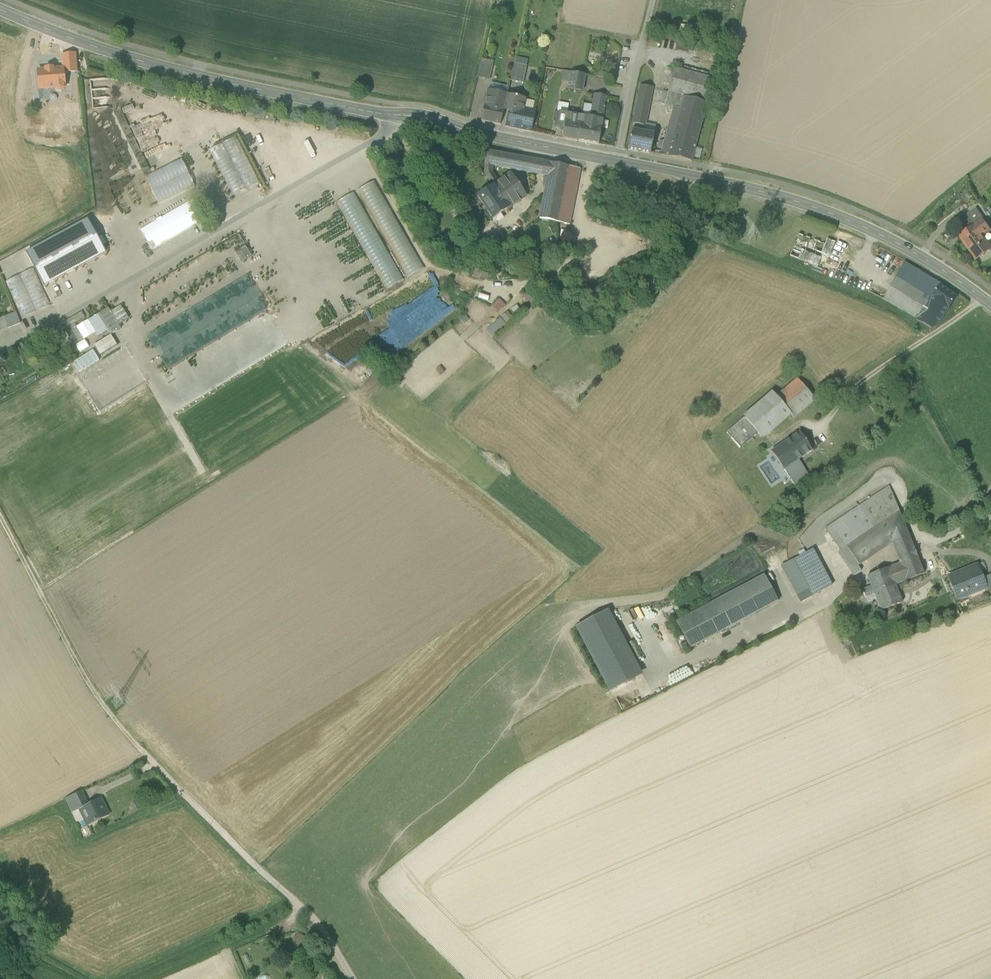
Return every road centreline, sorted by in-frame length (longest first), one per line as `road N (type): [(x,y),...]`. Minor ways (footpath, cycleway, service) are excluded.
road 1 (unclassified): [(393,115),(383,133),(0,350)]
road 2 (tertiary): [(393,115),(120,55),(0,9)]
road 3 (tertiary): [(990,306),(915,254),(848,221),(779,196),(619,162)]
road 4 (unclassified): [(352,978),(329,939),(128,736)]
road 5 (tertiary): [(619,162),(393,115)]
road 6 (track): [(115,716),(0,523)]
road 7 (unclassified): [(653,0),(619,162)]

